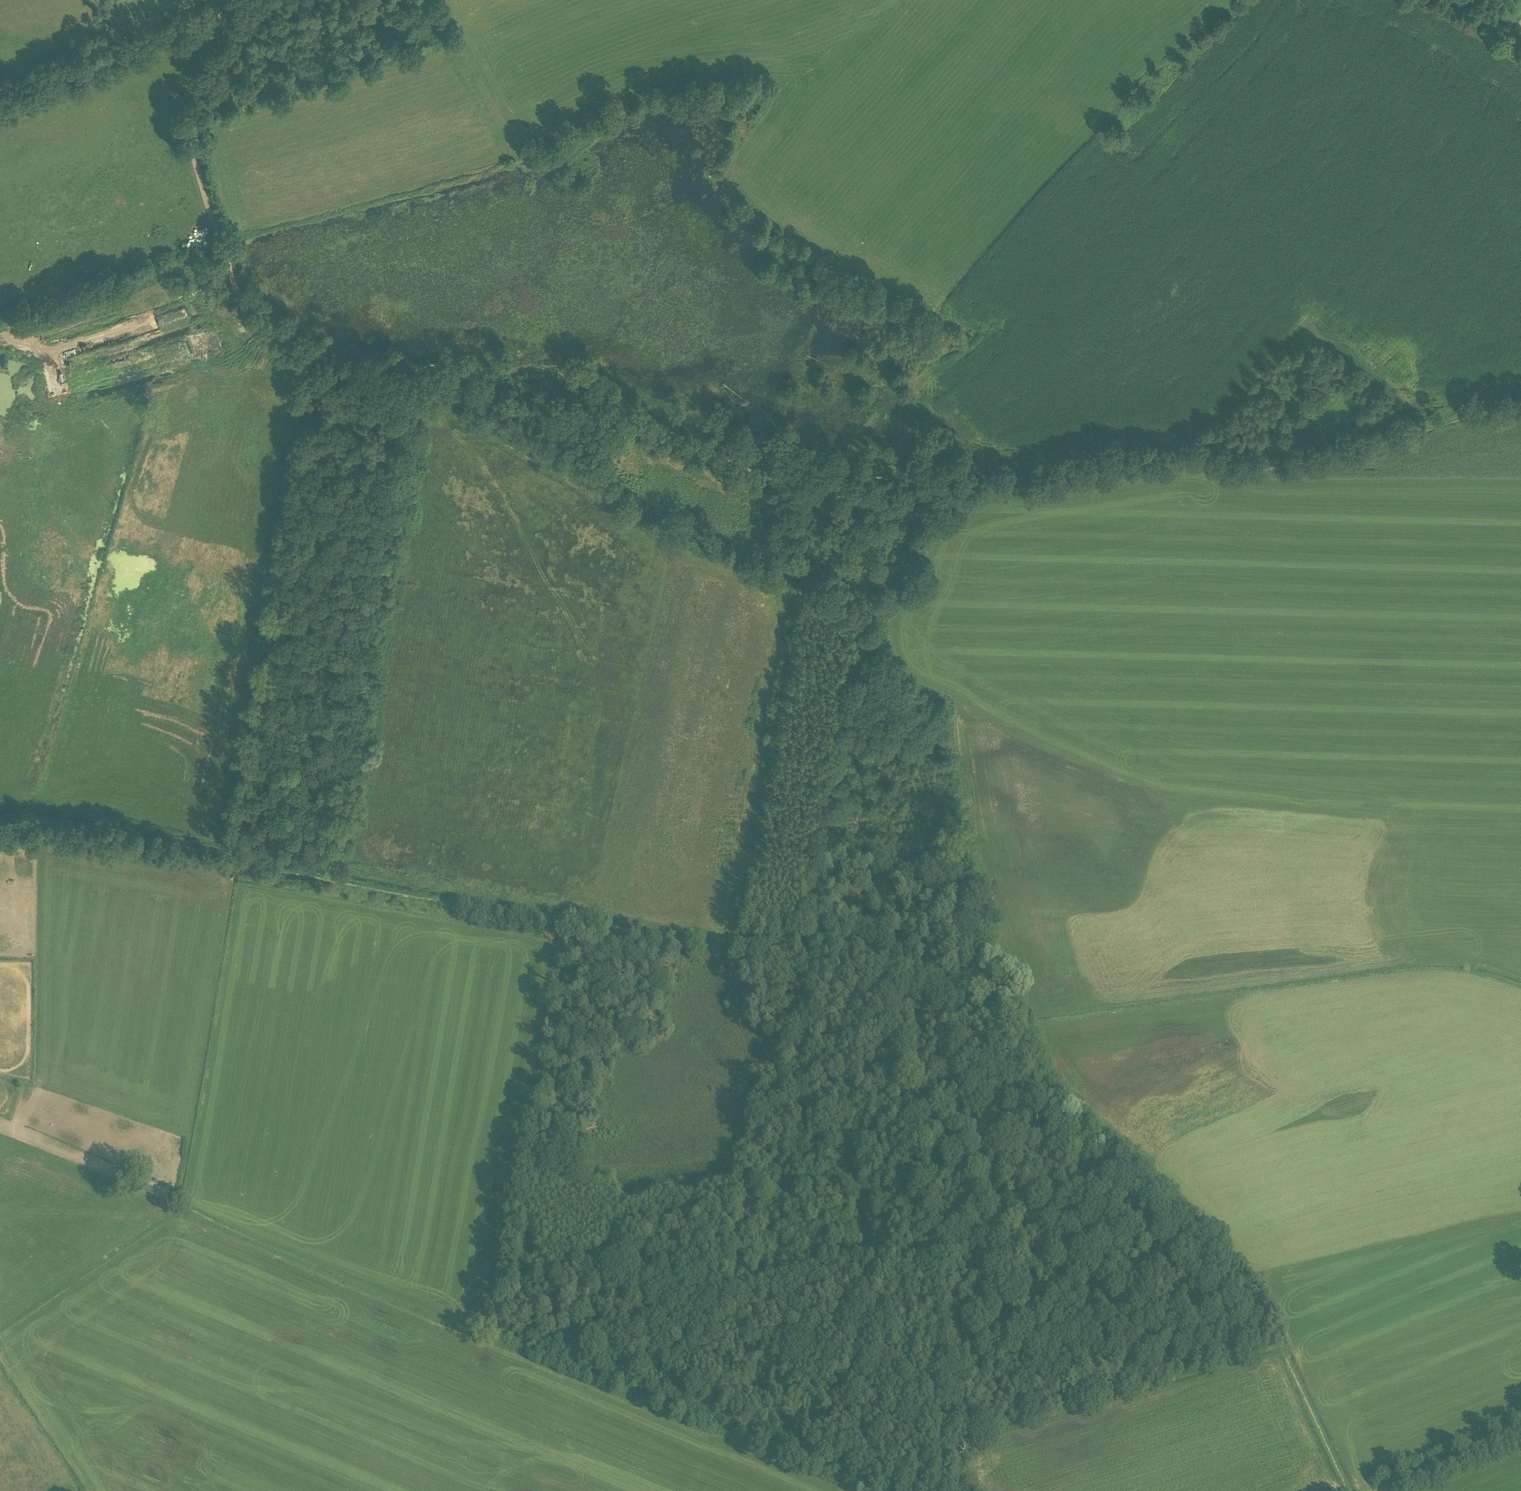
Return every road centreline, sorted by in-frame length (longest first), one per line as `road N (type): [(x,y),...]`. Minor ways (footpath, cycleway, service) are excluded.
road 1 (track): [(217,9),(220,35),(193,153),(250,319),(397,392),(428,362),(550,373),(728,463),(781,479)]
road 2 (track): [(781,479),(1009,475),(1181,450),(1265,467),(1520,409)]
road 3 (track): [(728,947),(761,1086),(819,1114),(843,1134),(854,1163),(873,1254),(855,1329),(865,1463),(930,1490)]
road 4 (track): [(0,111),(217,9)]
road 5 (unclassified): [(1384,1490),(1520,1436)]

